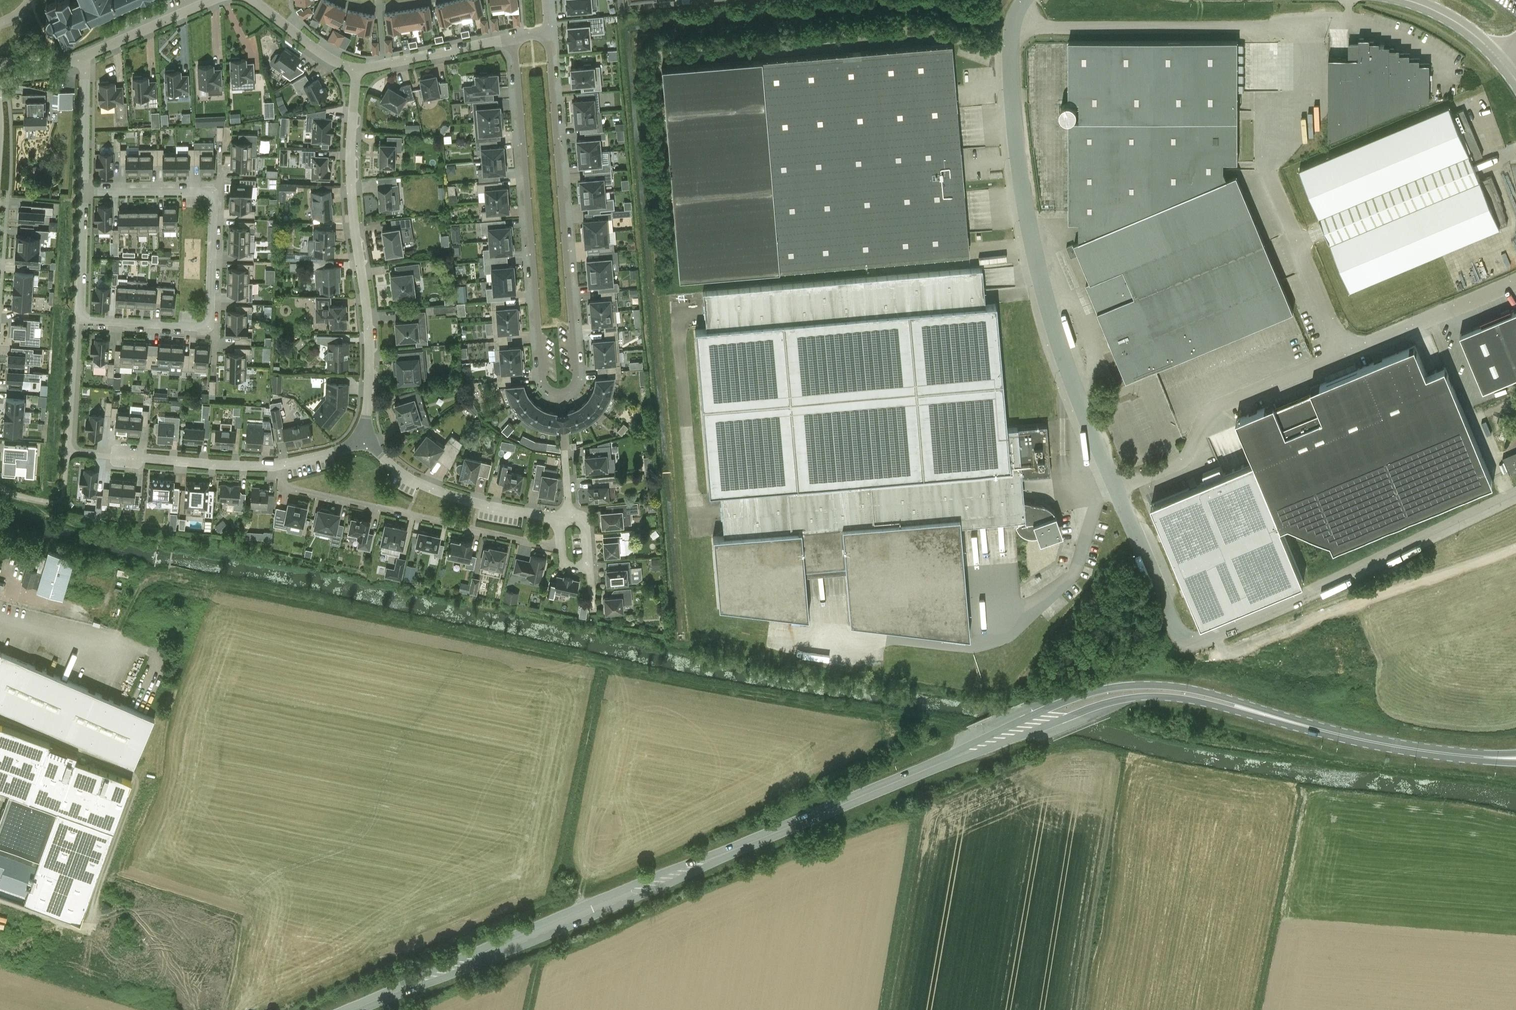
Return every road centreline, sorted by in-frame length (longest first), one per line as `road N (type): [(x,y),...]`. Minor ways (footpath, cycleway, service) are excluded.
road 1 (unclassified): [(1515,497),(1191,643),(1174,627),(1113,486)]
road 2 (unclassified): [(1024,0),(1011,28),(1010,68),(1028,233),(1056,340),(1113,486)]
road 3 (unclassified): [(1113,486),(1179,462),(1209,413),(1515,282)]
road 4 (primary): [(1311,727),(1210,692),(1124,686),(1044,710),(925,768)]
road 5 (primary): [(925,768),(1135,698),(1185,699),(1311,727)]
road 6 (residential): [(77,319),(201,327),(210,319),(211,194),(83,192)]
road 7 (primary): [(397,990),(673,882),(747,843)]
road 8 (primary): [(747,843),(631,884),(397,990)]
road 9 (residential): [(364,439),(369,332),(351,166),(358,68)]
road 10 (residential): [(561,393),(573,386),(576,368),(548,32)]
road 11 (residential): [(511,40),(542,378),(561,393)]
road 12 (residential): [(277,465),(68,452),(77,319)]
road 13 (residential): [(277,465),(288,494),(561,549)]
road 14 (residential): [(561,519),(452,498),(406,477),(364,439)]
road 15 (primary): [(925,768),(747,843)]
road 16 (primary): [(1500,758),(1311,727)]
road 17 (residential): [(358,68),(511,40)]
road 18 (residential): [(85,61),(214,0)]
road 19 (residential): [(83,192),(85,61)]
road 20 (residential): [(77,319),(83,192)]
road 21 (residential): [(254,0),(330,58),(358,68)]

